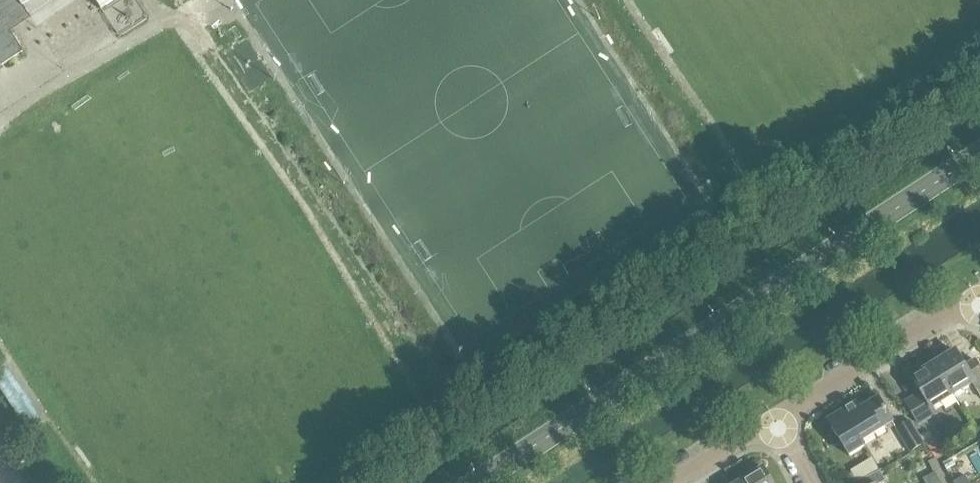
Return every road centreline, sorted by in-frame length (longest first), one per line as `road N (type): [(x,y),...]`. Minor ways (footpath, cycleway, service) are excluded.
road 1 (secondary): [(493,482),(979,162)]
road 2 (residential): [(773,418),(973,295)]
road 3 (residential): [(667,482),(773,418)]

